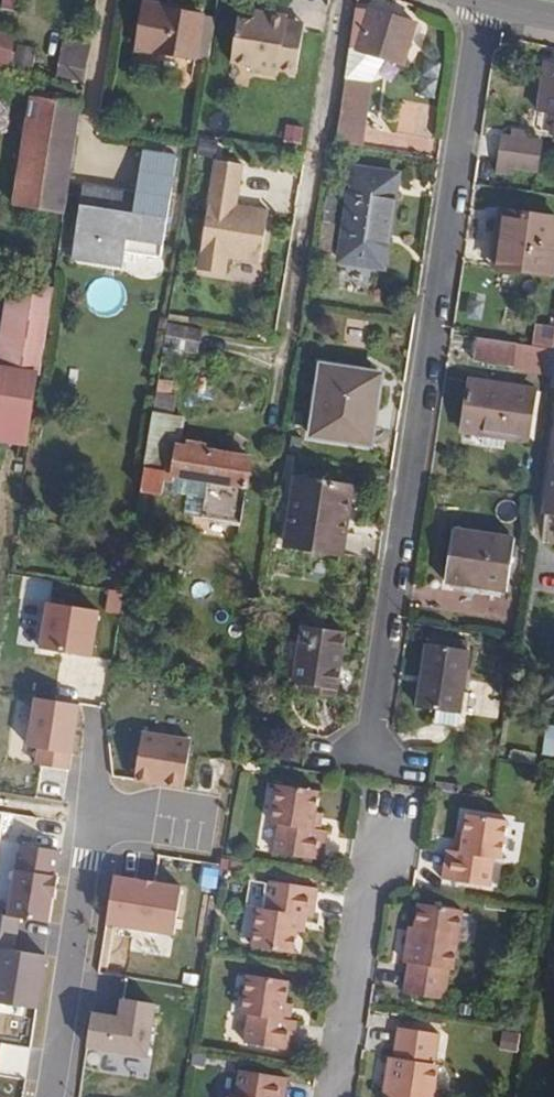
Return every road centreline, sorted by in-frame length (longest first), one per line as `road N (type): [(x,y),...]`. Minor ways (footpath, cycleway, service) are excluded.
road 1 (residential): [(486,0),(372,748)]
road 2 (residential): [(52,1096),(97,823),(156,818)]
road 3 (residential): [(376,837),(334,1096)]

